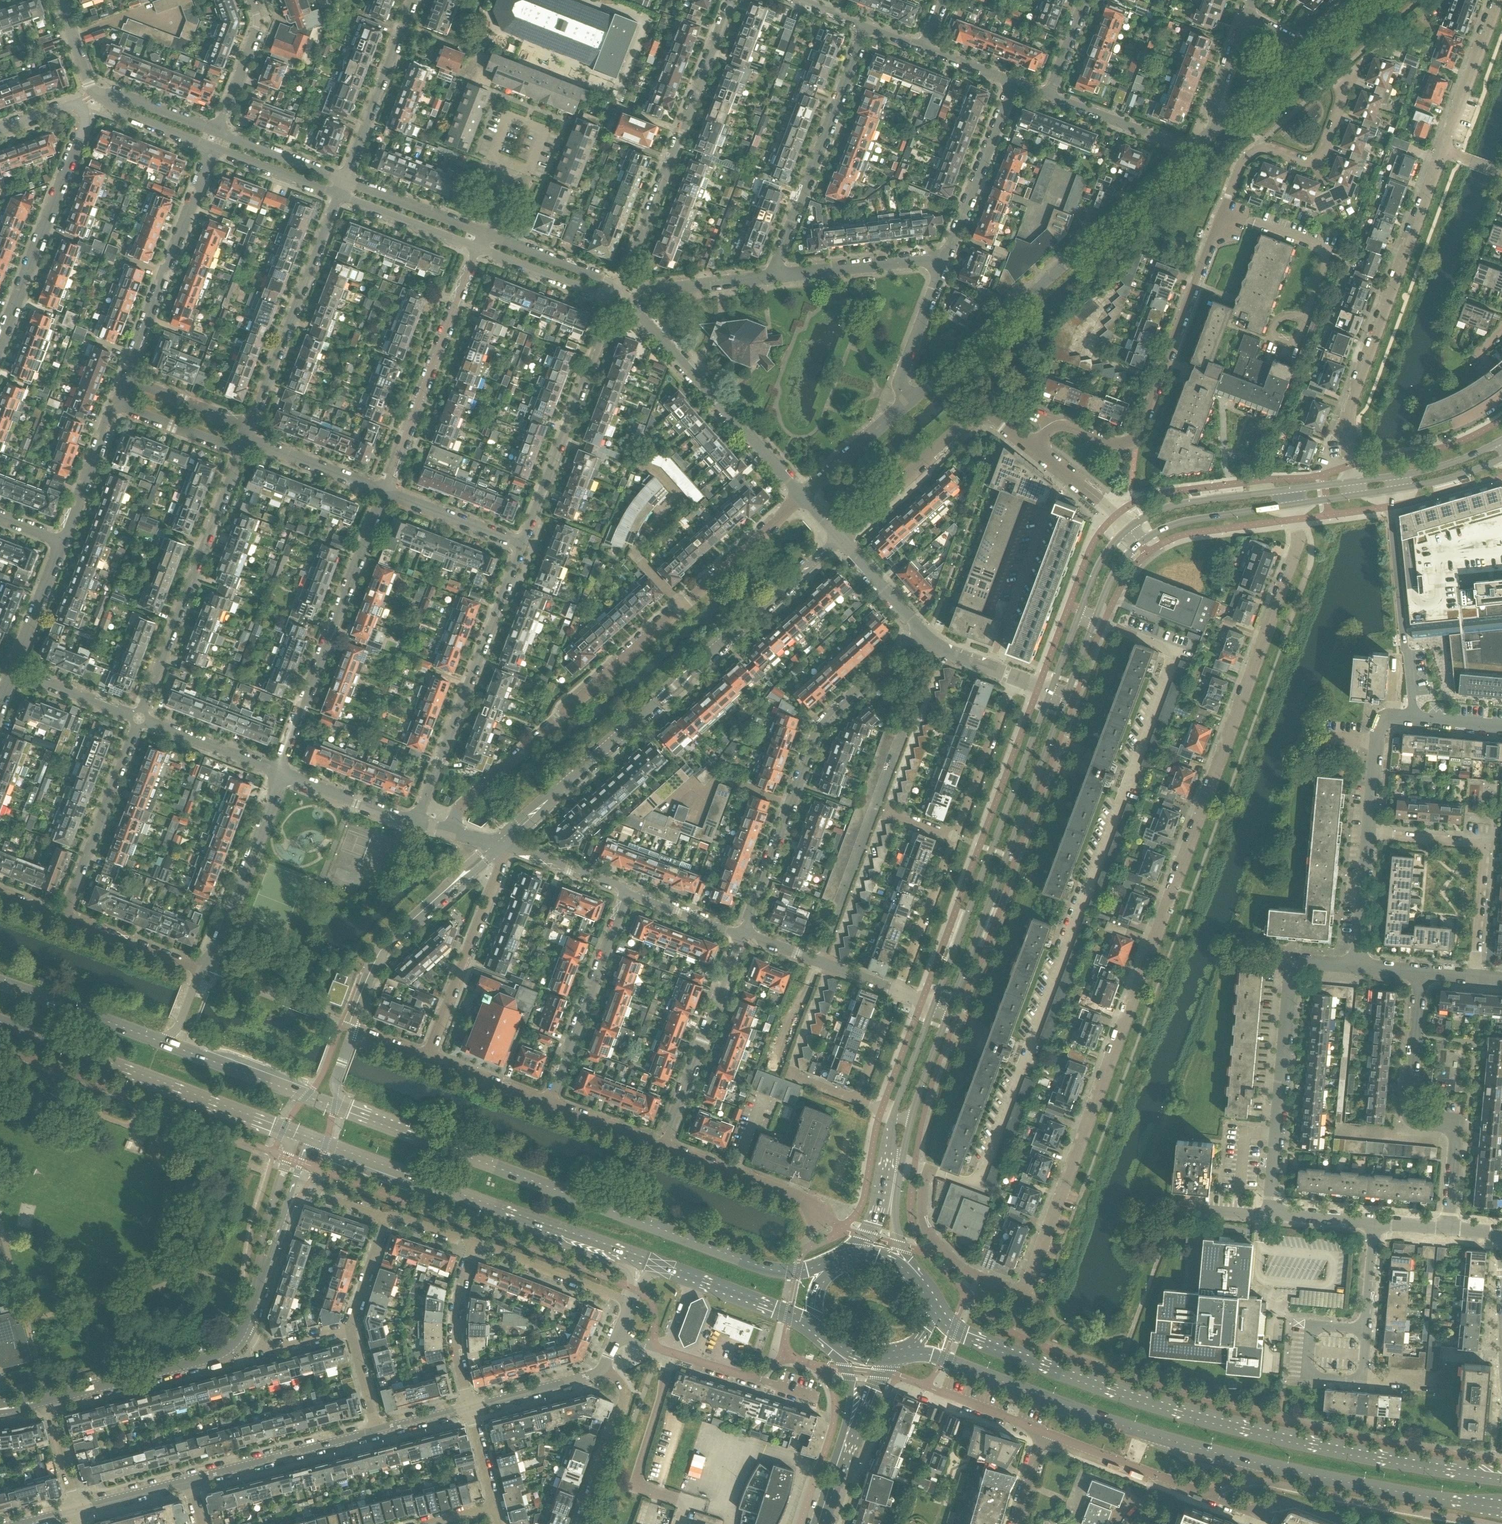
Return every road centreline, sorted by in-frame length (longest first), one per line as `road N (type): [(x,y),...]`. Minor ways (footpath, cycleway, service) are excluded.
road 1 (residential): [(928,1171),(923,1220),(941,1250),(978,1275),(1023,1292),(1031,1287),(1298,546),(1295,503)]
road 2 (primary): [(902,1352),(931,1355),(1218,1454),(1501,1508)]
road 3 (primary): [(1501,1480),(1311,1444),(1142,1400),(966,1335),(934,1301)]
road 4 (residential): [(1349,78),(1321,156),(1307,162),(1261,148),(1242,163),(1134,439),(1112,443),(1055,426),(1033,448)]
road 5 (primary): [(831,1263),(766,1268),(422,1140)]
road 6 (residential): [(912,400),(1192,150)]
road 7 (residential): [(562,787),(839,537)]
road 8 (residential): [(742,935),(817,728),(924,633)]
road 9 (residential): [(1355,482),(1350,406),(1442,149)]
road 10 (primary): [(321,1144),(647,1261)]
road 11 (residential): [(0,344),(86,123),(70,108),(0,132)]
road 12 (secondary): [(1050,693),(934,1005)]
road 13 (secondary): [(950,1010),(1067,699)]
road 14 (residential): [(450,831),(458,809),(682,607)]
road 15 (residential): [(619,293),(732,0)]
road 16 (residential): [(385,492),(281,775)]
road 17 (residential): [(248,440),(139,719)]
road 18 (primary): [(0,1022),(277,1127)]
road 19 (residential): [(415,821),(521,545)]
road 20 (residential): [(1448,1229),(1456,1137),(1449,1126),(1409,1120),(1422,974)]
road 21 (primary): [(422,1140),(161,1042)]
road 22 (residential): [(802,496),(619,293)]
road 23 (residential): [(619,293),(521,545)]
road 24 (residential): [(772,273),(867,25)]
road 25 (residential): [(248,440),(339,195)]
road 26 (residential): [(385,492),(476,248)]
road 27 (residential): [(839,537),(985,407),(1033,448)]
road 28 (residential): [(216,148),(127,381)]
road 29 (residential): [(1473,976),(1481,847),(1369,834)]
road 30 (residential): [(1271,1213),(1291,973)]
road 31 (unclassified): [(1392,489),(1414,720)]
road 32 (residential): [(426,1059),(511,847)]
road 33 (residential): [(742,935),(662,1147)]
road 34 (residential): [(627,894),(547,1103)]
road 35 (residential): [(63,917),(139,719)]
road 36 (residential): [(281,775),(203,970)]
road 37 (residential): [(47,1399),(215,1356),(241,1332)]
road 38 (residential): [(190,1479),(377,1429)]
road 39 (residential): [(414,0),(346,179)]
road 40 (residential): [(682,607),(636,549),(676,493),(658,472),(639,465)]
road 41 (residential): [(946,256),(1017,82)]
road 42 (primary): [(647,1261),(819,1334)]
road 43 (residential): [(772,273),(946,256)]
road 44 (residential): [(1205,1493),(1042,1431)]
road 45 (residential): [(818,1214),(808,1200),(662,1147)]
road 46 (secondary): [(1293,490),(1182,503),(1128,529)]
road 47 (primary): [(161,1042),(0,986)]
road 48 (residential): [(579,1523),(624,1397),(604,1367)]
road 49 (residential): [(956,837),(1014,679)]
road 50 (residential): [(471,1405),(456,1314),(475,1241)]
road 51 (residential): [(475,1241),(630,1302)]
road 52 (residential): [(896,991),(956,837)]
road 53 (residential): [(742,935),(896,991)]
road 54 (residential): [(682,607),(802,496)]
road 55 (residential): [(1362,1381),(1306,1376),(1310,1325),(1365,1329)]
road 56 (secondary): [(1140,542),(1178,524),(1295,503)]
road 57 (unclassified): [(422,1140),(338,1090),(353,1029)]
road 58 (residential): [(1442,149),(1496,0)]
road 59 (residential): [(277,1127),(289,1141),(288,1158),(262,1244),(262,1275)]
road 60 (residential): [(912,400),(902,368),(946,256)]
road 61 (residential): [(139,719),(281,775)]
road 62 (residential): [(619,293),(610,280),(483,231)]
road 63 (residential): [(476,248),(601,294),(619,293)]
road 64 (residential): [(1052,95),(1192,150)]
road 65 (residential): [(203,970),(63,917)]
road 66 (residential): [(339,195),(476,248)]
road 67 (residential): [(483,231),(346,179)]
road 68 (residential): [(385,492),(248,440)]
road 69 (residential): [(802,496),(912,400)]
road 70 (residential): [(64,541),(117,405)]
road 71 (residential): [(521,545),(385,492)]
road 72 (unclassified): [(353,1029),(378,954),(424,909)]
road 73 (residential): [(281,775),(415,821)]
road 74 (residential): [(117,405),(231,447),(248,440)]
road 75 (residential): [(15,672),(64,541)]
road 76 (residential): [(216,130),(260,26),(253,0)]
road 77 (residential): [(346,179),(216,130)]
road 78 (residential): [(248,440),(240,424),(127,381)]
road 79 (residential): [(471,1405),(604,1367)]
road 80 (residential): [(746,1376),(618,1334)]
road 81 (residential): [(1356,967),(1369,834)]
road 82 (residential): [(94,94),(216,148)]
road 83 (residential): [(510,164),(530,167),(540,129),(506,120),(495,157)]
road 84 (residential): [(139,719),(15,672)]
road 85 (residential): [(216,148),(339,195)]
road 86 (residential): [(547,1103),(426,1059)]
road 87 (residential): [(924,633),(839,537)]
road 88 (residential): [(216,130),(94,94)]
road 89 (residential): [(511,847),(627,894)]
road 90 (residential): [(1128,529),(1033,448)]
road 91 (residential): [(662,1147),(547,1103)]
road 92 (secondary): [(915,1277),(895,1226),(902,1159)]
road 93 (residential): [(627,894),(742,935)]
road 94 (residential): [(350,1330),(387,1215)]

